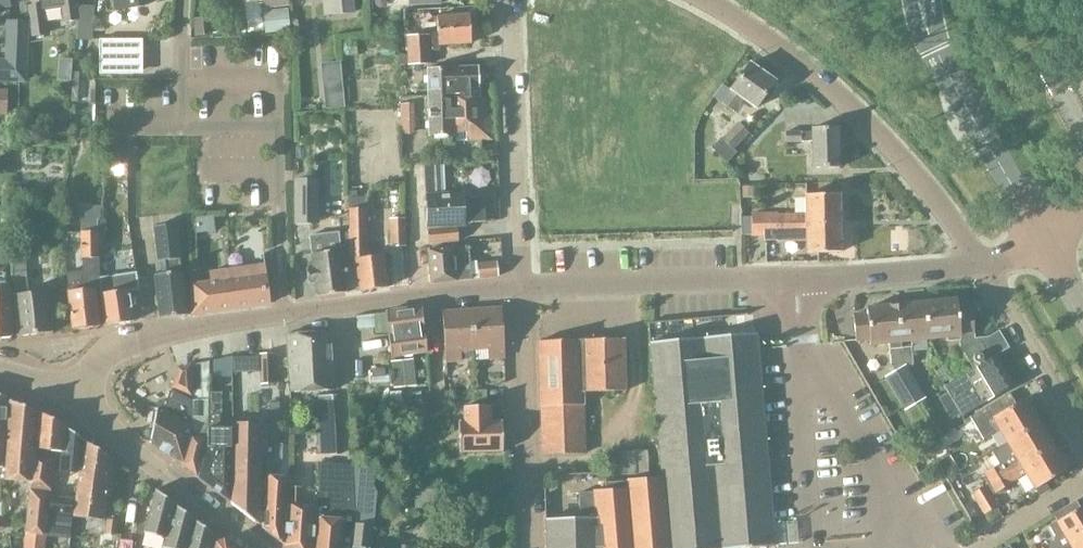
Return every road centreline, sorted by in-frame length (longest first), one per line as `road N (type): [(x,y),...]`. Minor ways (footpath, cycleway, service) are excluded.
road 1 (residential): [(521,286),(834,279),(979,263)]
road 2 (residential): [(979,263),(864,120),(780,48),(706,0)]
road 3 (unclassified): [(70,402),(103,356),(136,340),(421,297)]
road 4 (residential): [(521,286),(512,0)]
road 5 (residential): [(521,286),(528,547)]
road 6 (tertiary): [(1041,238),(924,21)]
road 7 (tertiary): [(70,402),(259,547)]
road 8 (residential): [(979,263),(1082,438)]
road 9 (residential): [(421,297),(414,171)]

